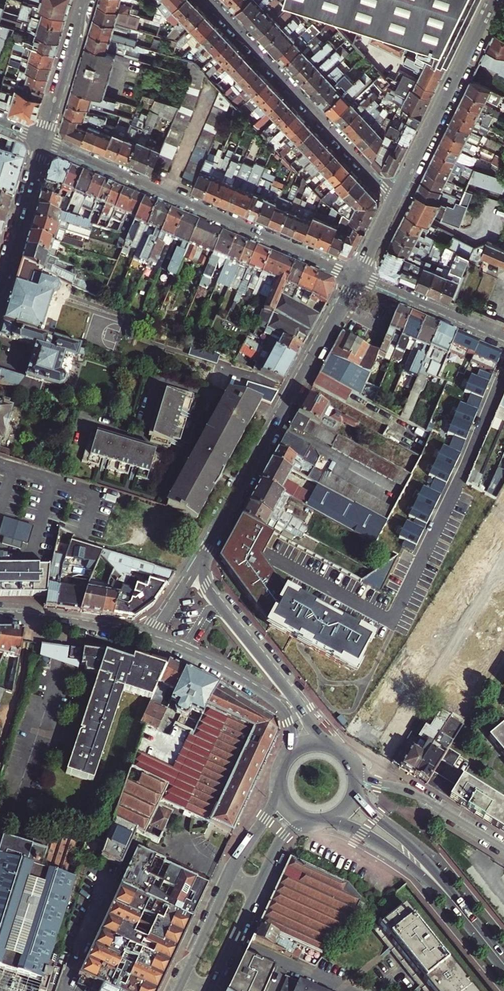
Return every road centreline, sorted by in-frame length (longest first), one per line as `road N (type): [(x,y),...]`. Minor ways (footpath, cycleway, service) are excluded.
road 1 (tertiary): [(358,275),(43,140)]
road 2 (tertiary): [(207,548),(358,275)]
road 3 (residential): [(209,0),(394,199)]
road 4 (tertiary): [(327,743),(210,591),(207,548)]
road 5 (tertiary): [(394,199),(491,0)]
road 6 (tertiary): [(147,637),(273,700),(289,722),(291,752)]
road 7 (tertiary): [(503,847),(422,796),(355,770)]
road 8 (tertiary): [(503,337),(358,275)]
road 9 (residential): [(43,140),(0,284)]
road 10 (tertiary): [(0,616),(147,637)]
road 11 (residential): [(85,0),(43,140)]
road 12 (secondary): [(503,965),(408,854)]
road 13 (residential): [(233,942),(350,990)]

